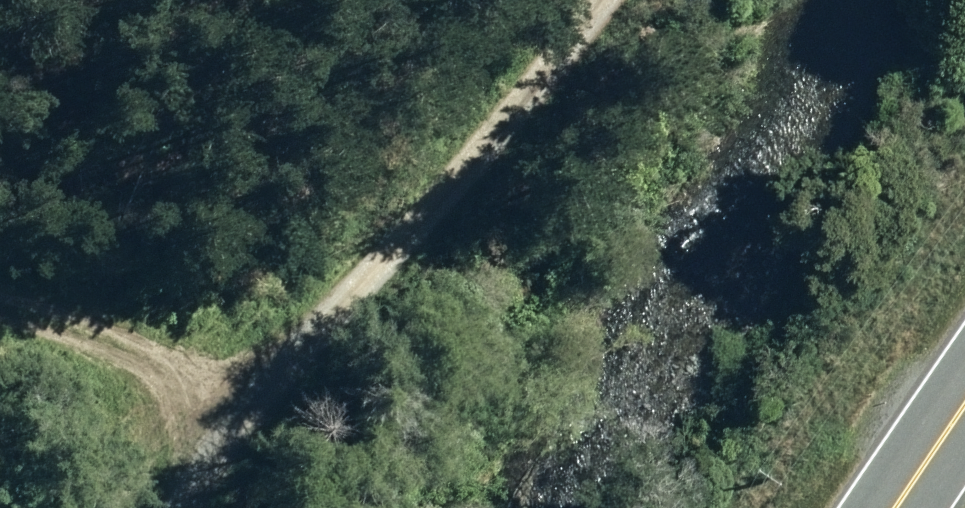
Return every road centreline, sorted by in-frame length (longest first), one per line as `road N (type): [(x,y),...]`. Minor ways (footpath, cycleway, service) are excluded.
road 1 (unclassified): [(218,507),(424,216),(596,0)]
road 2 (track): [(282,416),(0,330)]
road 3 (trunk): [(869,507),(964,371)]

